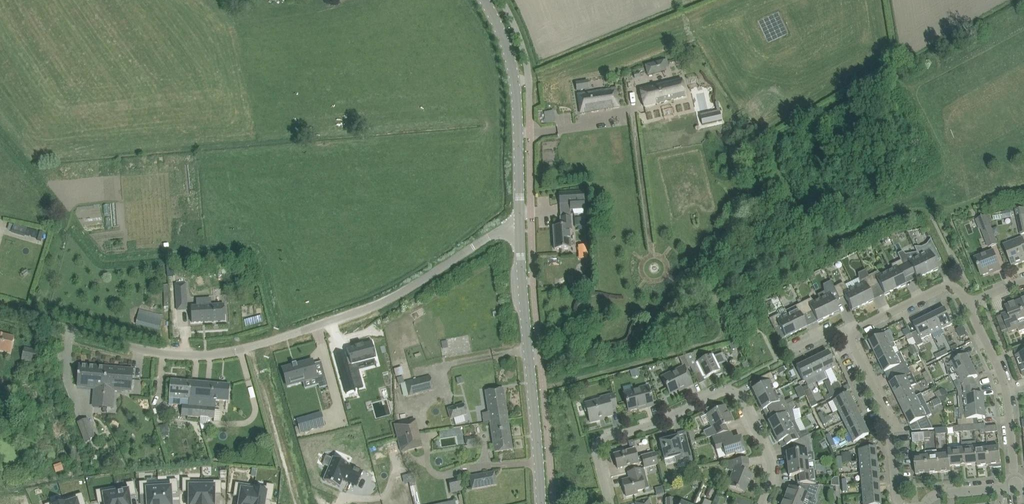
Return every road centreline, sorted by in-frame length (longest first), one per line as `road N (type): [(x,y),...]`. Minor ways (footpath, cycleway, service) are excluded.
road 1 (unclassified): [(520,225),(371,306),(233,351),(148,351),(0,309)]
road 2 (residential): [(761,503),(772,473),(767,446),(729,390),(597,444),(610,503)]
road 3 (tertiary): [(541,503),(520,225)]
road 4 (tertiary): [(520,225),(513,70),(485,0)]
road 5 (residential): [(968,304),(1008,399),(1015,486)]
road 6 (residential): [(903,503),(890,422),(849,334)]
road 7 (residential): [(968,304),(961,290),(945,286),(849,334)]

